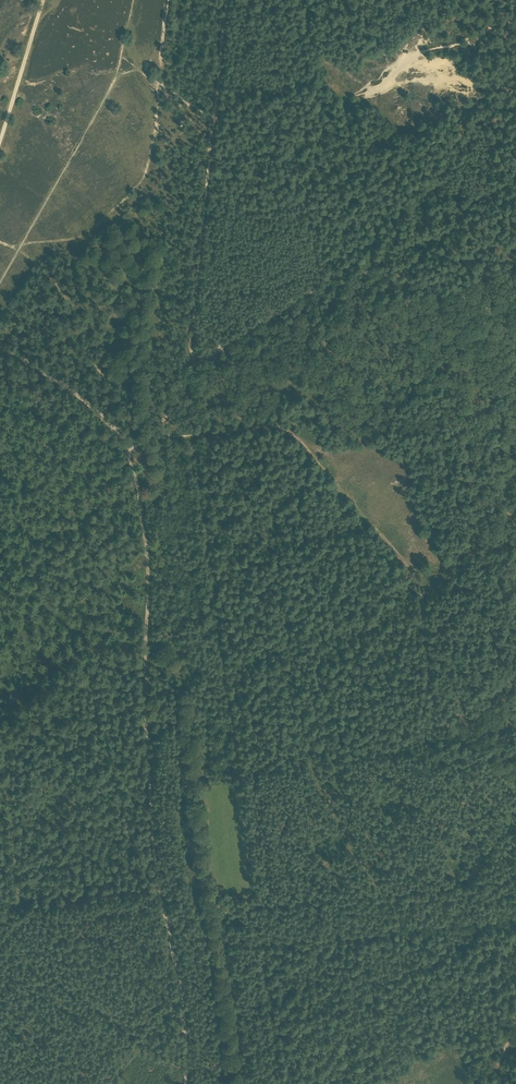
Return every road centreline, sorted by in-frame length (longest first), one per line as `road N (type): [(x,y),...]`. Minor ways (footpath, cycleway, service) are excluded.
road 1 (track): [(127,452),(147,555),(154,853),(182,992),(186,1083)]
road 2 (track): [(202,905),(258,904),(192,435)]
road 3 (track): [(11,772),(146,720),(173,724),(202,905),(168,926)]
road 4 (track): [(515,314),(457,327),(431,285),(352,272),(195,361)]
road 5 (track): [(0,890),(19,903),(0,636)]
road 6 (track): [(195,361),(189,348),(214,118)]
road 7 (track): [(0,348),(83,400),(127,452)]
road 8 (track): [(43,0),(0,139)]

